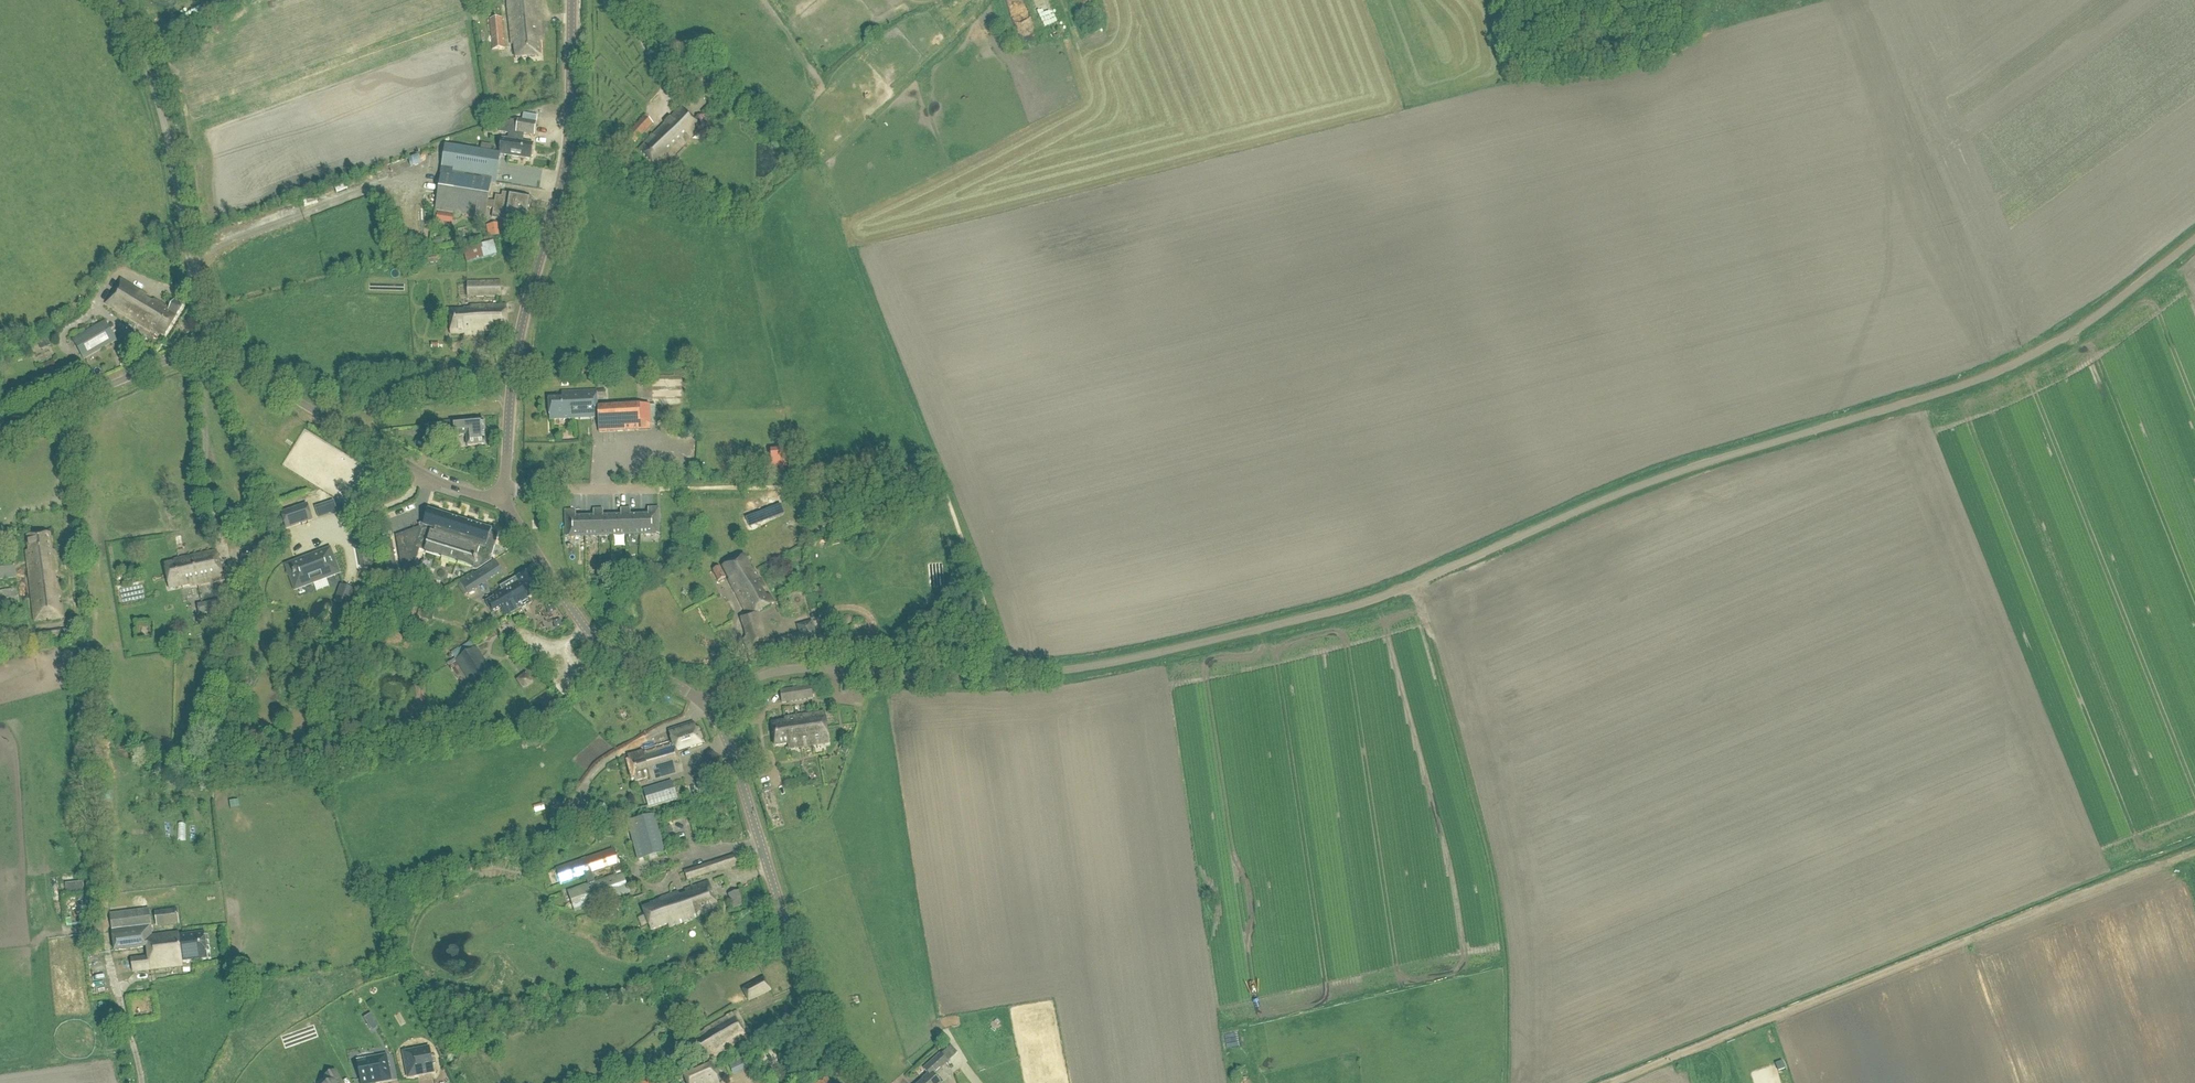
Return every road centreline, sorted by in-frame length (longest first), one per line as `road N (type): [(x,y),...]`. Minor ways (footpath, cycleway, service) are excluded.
road 1 (unclassified): [(701,702),(789,670),(942,680),(1075,668),(1367,601),(1648,482),(1988,375),(2084,323),(2194,236)]
road 2 (track): [(1610,1082),(2194,849)]
road 3 (track): [(1412,584),(1457,724),(1498,897),(1506,1082)]
road 4 (tertiary): [(503,493),(520,333),(567,157),(572,0)]
road 5 (tertiary): [(851,1082),(823,1041),(736,749),(701,702)]
road 6 (unclassified): [(207,354),(158,93),(110,0)]
road 7 (tertiary): [(503,493),(482,496),(440,481),(207,354)]
road 8 (tertiary): [(701,702),(596,639),(541,564),(503,493)]
road 9 (tertiary): [(0,433),(175,358),(207,354)]
road 10 (track): [(1679,0),(1570,48),(1520,0)]
road 11 (residential): [(503,493),(654,488)]

